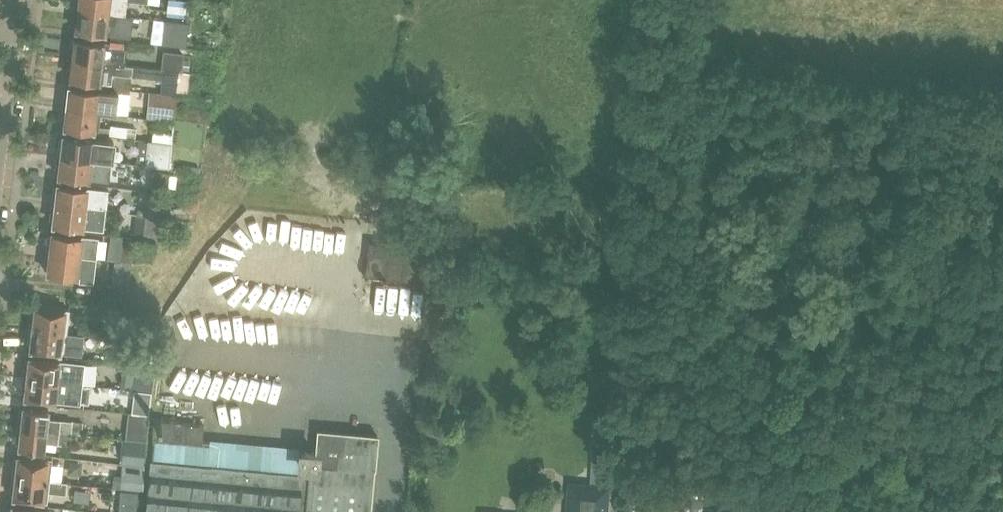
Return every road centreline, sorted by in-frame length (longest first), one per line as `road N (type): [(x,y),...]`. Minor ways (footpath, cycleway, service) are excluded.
road 1 (unclassified): [(390,0),(433,31),(1002,79)]

